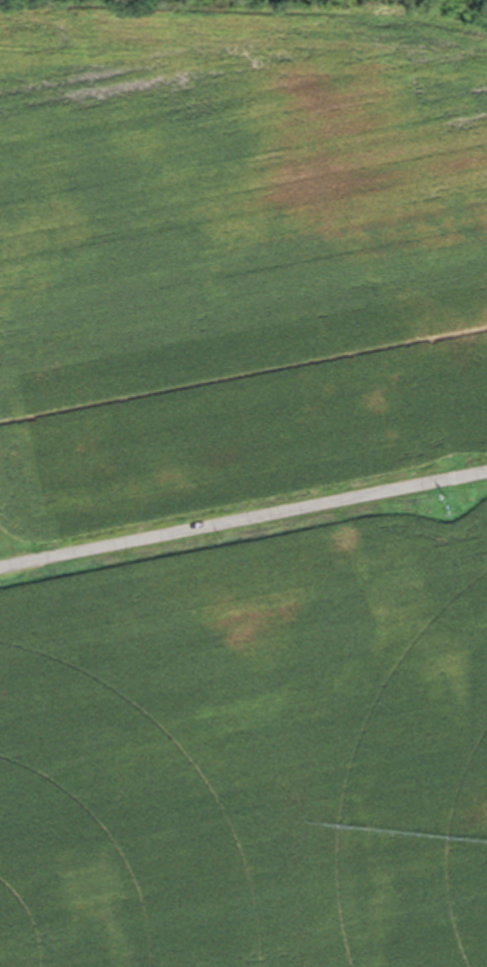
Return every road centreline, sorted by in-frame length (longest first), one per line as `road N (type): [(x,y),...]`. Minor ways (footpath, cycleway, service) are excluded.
road 1 (residential): [(0,581),(486,487)]

